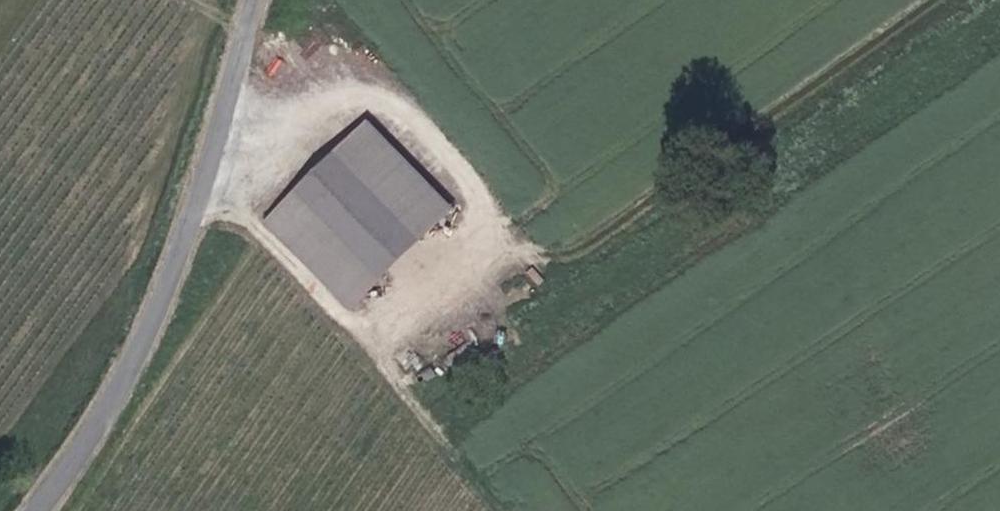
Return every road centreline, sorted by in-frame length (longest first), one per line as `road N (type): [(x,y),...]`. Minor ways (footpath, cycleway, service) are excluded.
road 1 (tertiary): [(37,510),(102,421),(152,330),(258,0)]

